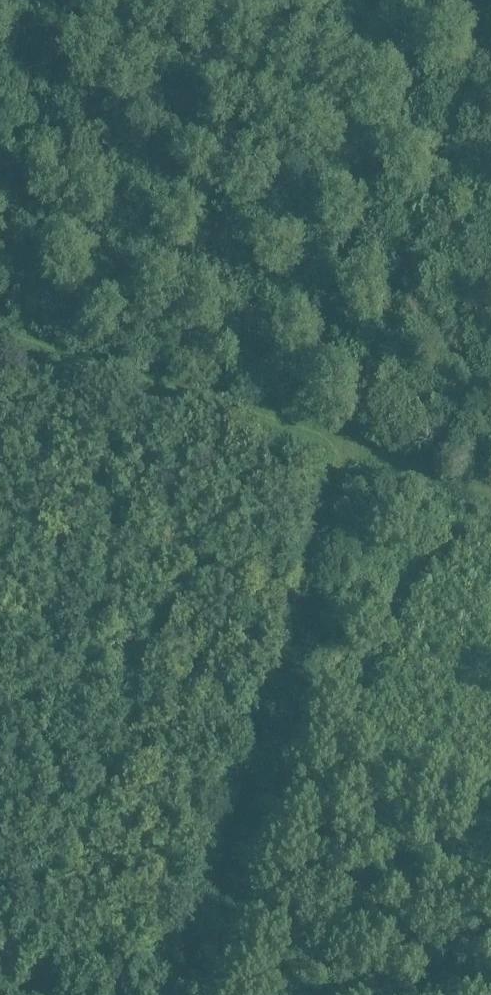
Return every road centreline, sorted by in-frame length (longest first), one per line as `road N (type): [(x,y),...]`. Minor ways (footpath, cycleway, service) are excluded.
road 1 (track): [(188,994),(354,446),(490,492)]
road 2 (track): [(102,994),(53,925),(0,811)]

